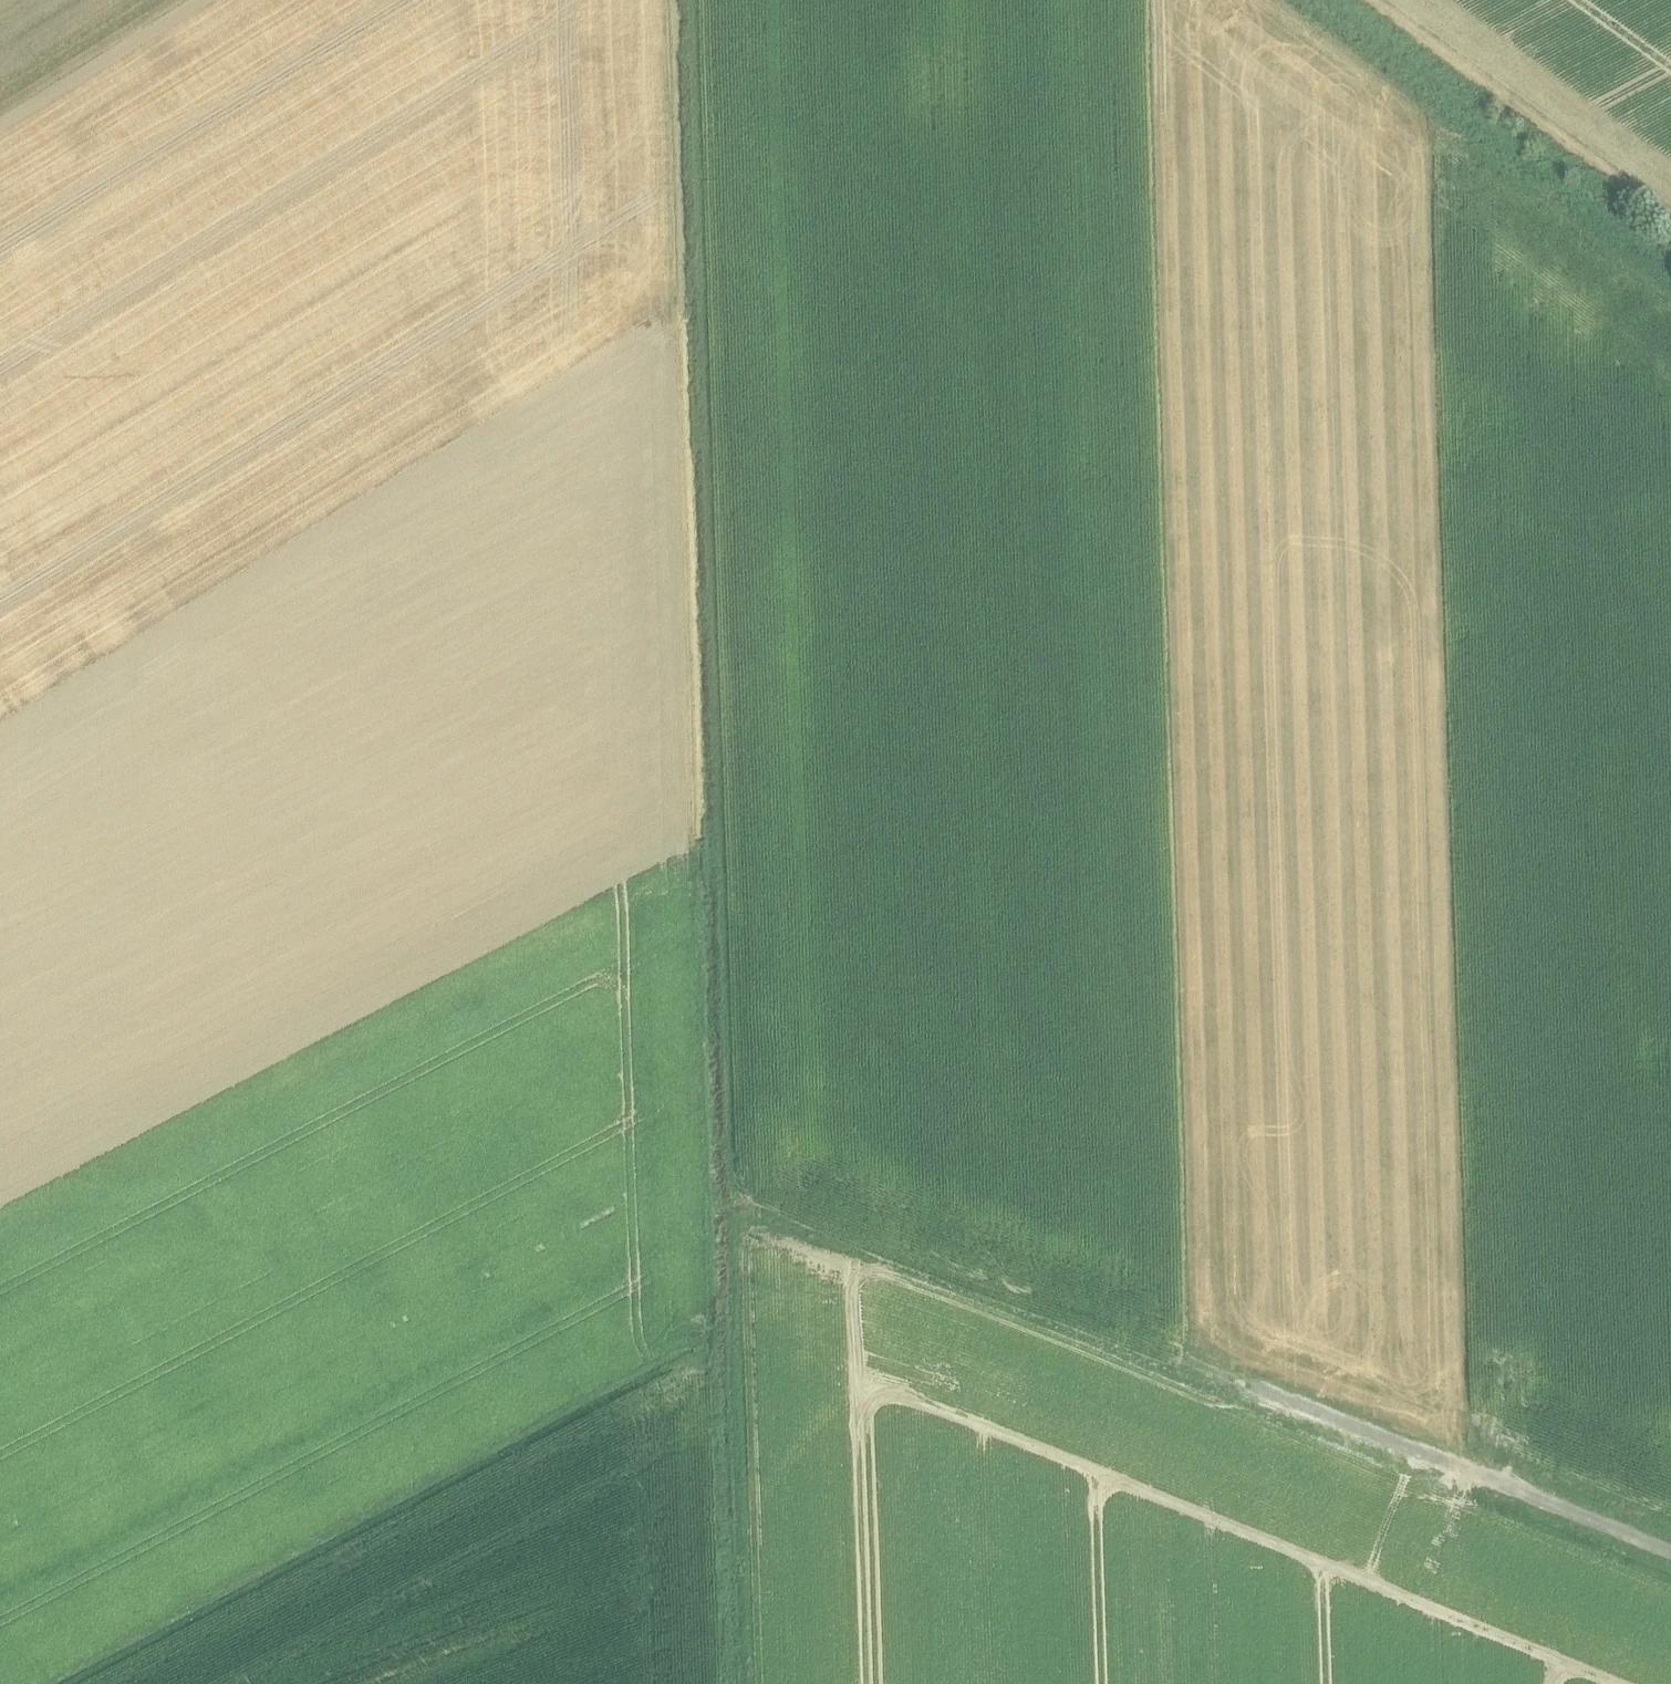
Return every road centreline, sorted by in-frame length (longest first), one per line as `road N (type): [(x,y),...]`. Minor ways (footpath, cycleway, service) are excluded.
road 1 (track): [(1670,1557),(1249,1384)]

